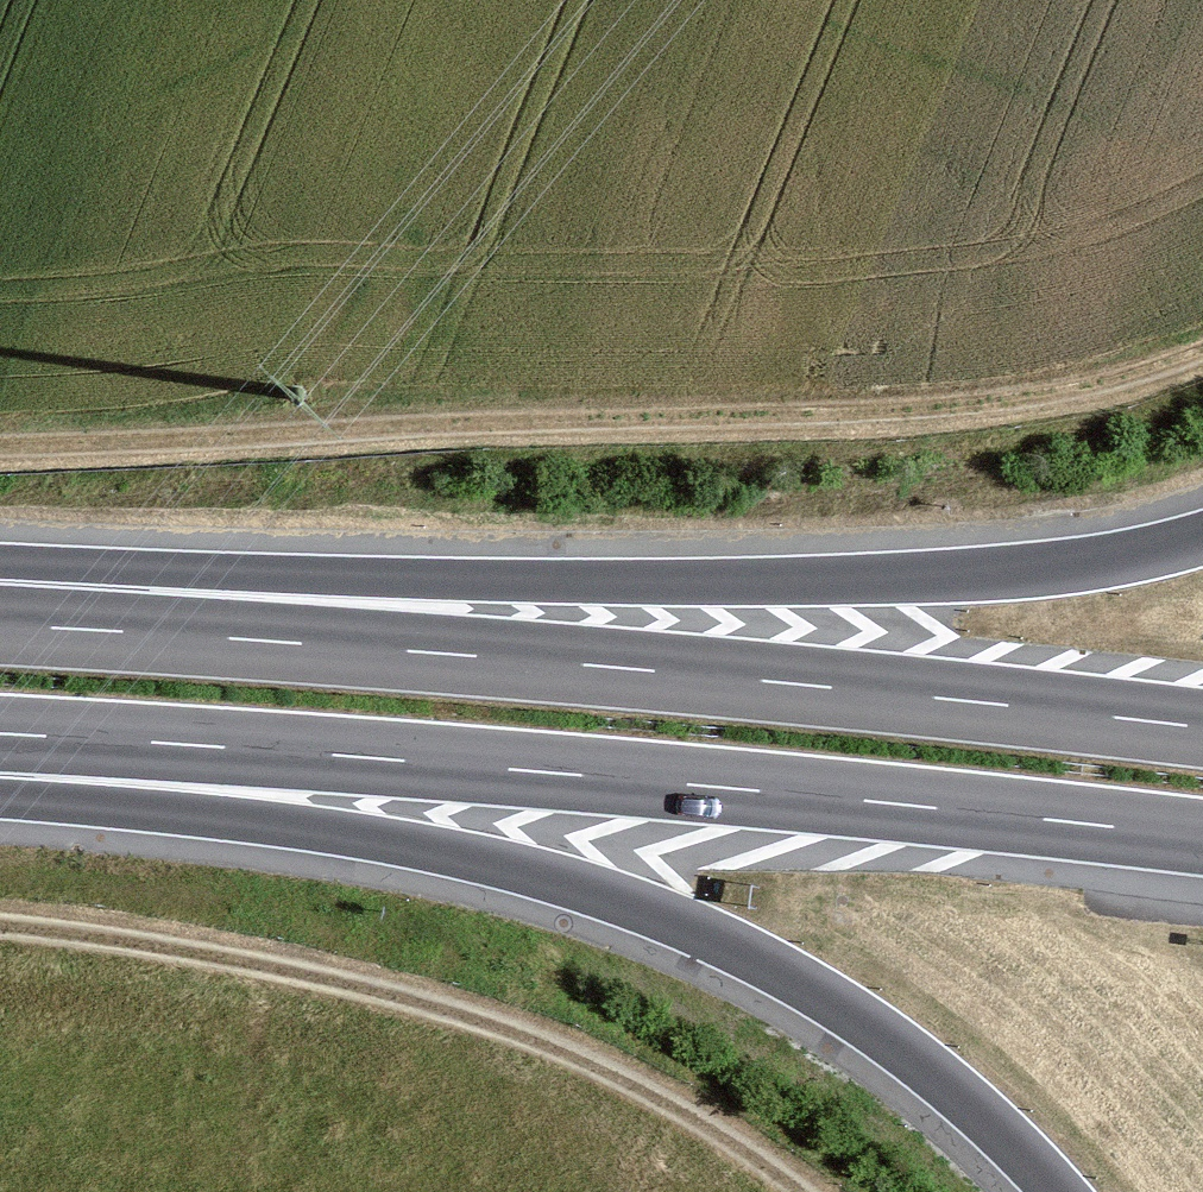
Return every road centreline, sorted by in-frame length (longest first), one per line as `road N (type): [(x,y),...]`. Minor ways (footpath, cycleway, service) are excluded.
road 1 (track): [(0,447),(980,405),(1068,392),(1202,352)]
road 2 (trunk): [(0,734),(578,775),(1202,838)]
road 3 (trunk): [(1202,728),(589,666),(0,625)]
road 4 (trunk): [(1202,537),(1068,566),(964,574),(0,595)]
road 5 (trunk): [(0,790),(394,842),(537,874),(668,918),(762,960),(856,1016),(936,1075),(1059,1191)]
road 6 (track): [(0,926),(246,963),(440,1009),(597,1069),(800,1191)]

